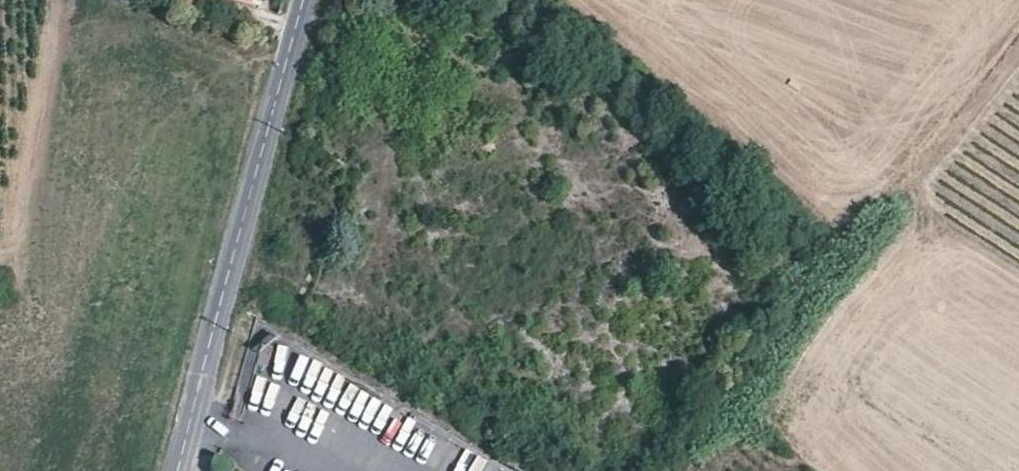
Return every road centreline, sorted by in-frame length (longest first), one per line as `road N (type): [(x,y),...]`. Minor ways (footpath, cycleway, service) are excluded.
road 1 (residential): [(1018,43),(909,167),(700,470)]
road 2 (tertiary): [(303,0),(169,470)]

